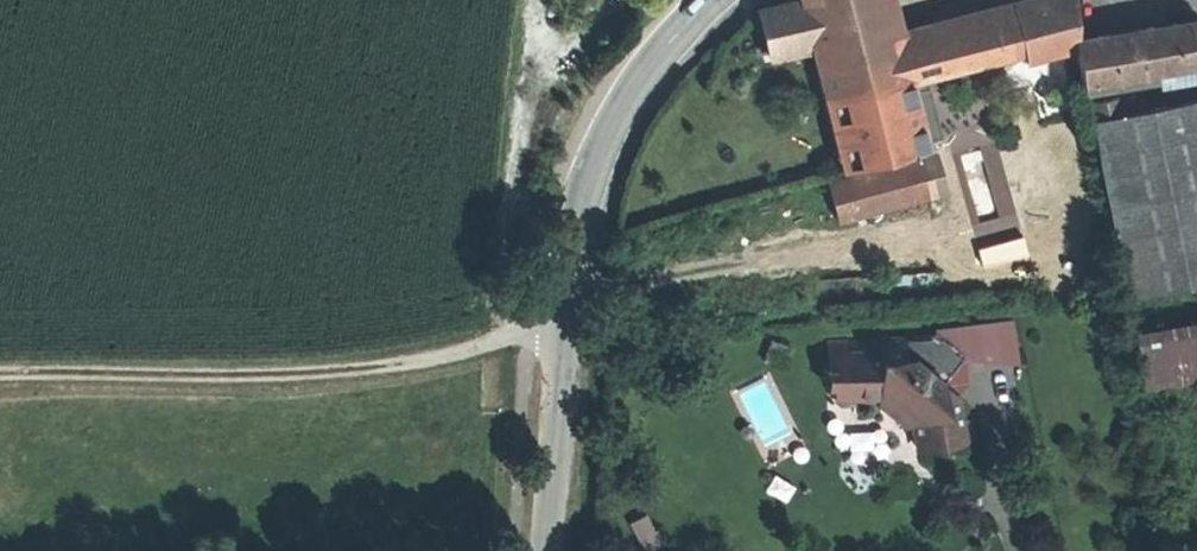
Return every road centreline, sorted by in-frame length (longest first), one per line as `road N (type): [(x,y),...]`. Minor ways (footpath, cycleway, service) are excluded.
road 1 (secondary): [(713,0),(647,71),(586,193),(562,329),(548,550)]
road 2 (track): [(0,373),(352,369),(562,329)]

